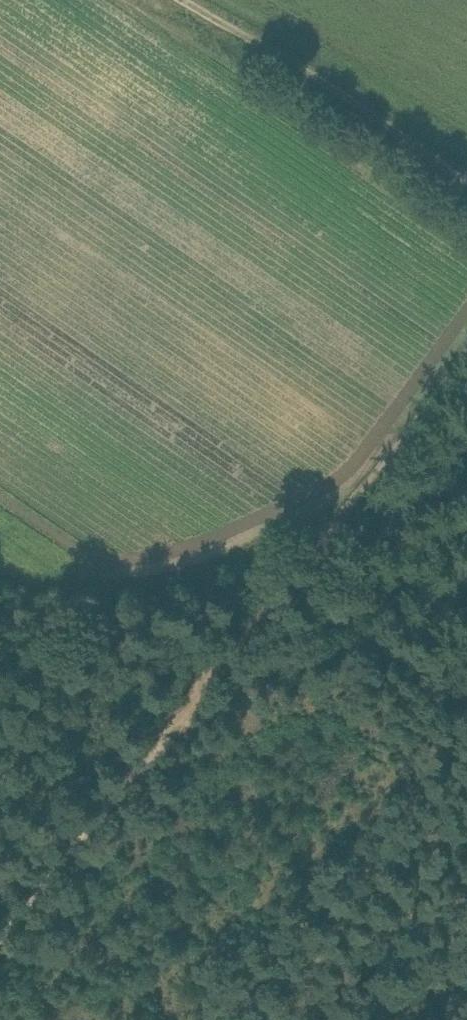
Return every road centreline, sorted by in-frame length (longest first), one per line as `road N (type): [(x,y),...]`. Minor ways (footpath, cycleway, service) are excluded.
road 1 (track): [(466,346),(0,916)]
road 2 (track): [(466,196),(161,0)]

